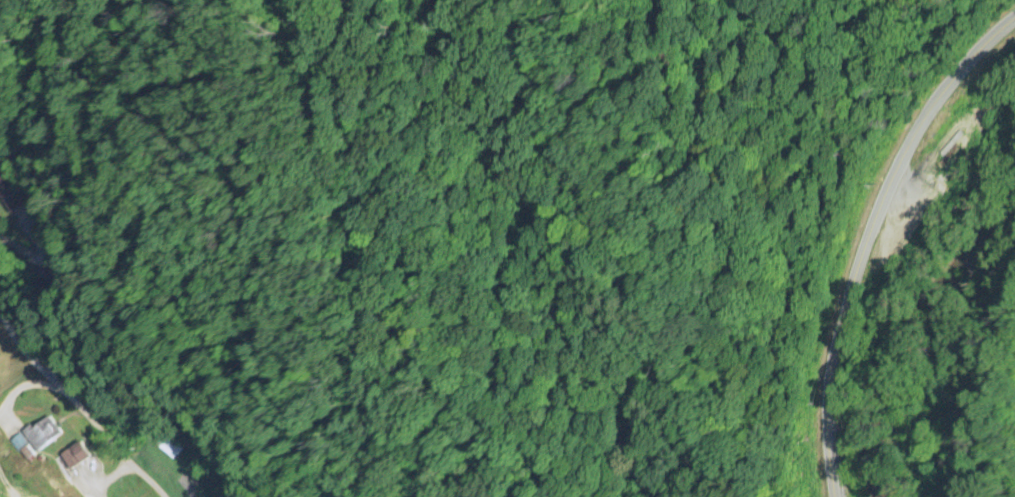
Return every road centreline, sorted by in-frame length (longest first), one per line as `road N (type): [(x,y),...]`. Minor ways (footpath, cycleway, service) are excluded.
road 1 (secondary): [(834,496),(829,362),(875,214),(934,104),(1014,20)]
road 2 (residential): [(165,496),(0,324)]

